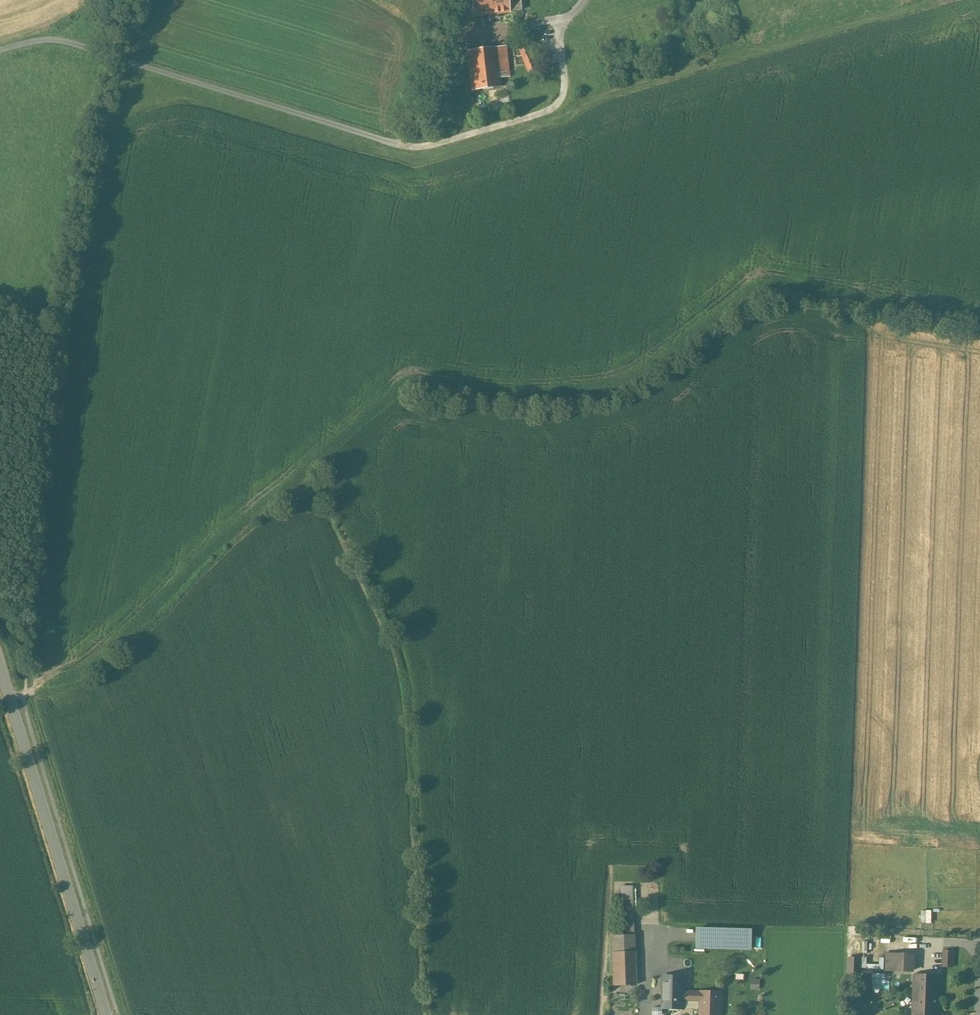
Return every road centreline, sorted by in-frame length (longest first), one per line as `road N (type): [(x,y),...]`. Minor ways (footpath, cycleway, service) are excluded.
road 1 (tertiary): [(107,1014),(0,665)]

